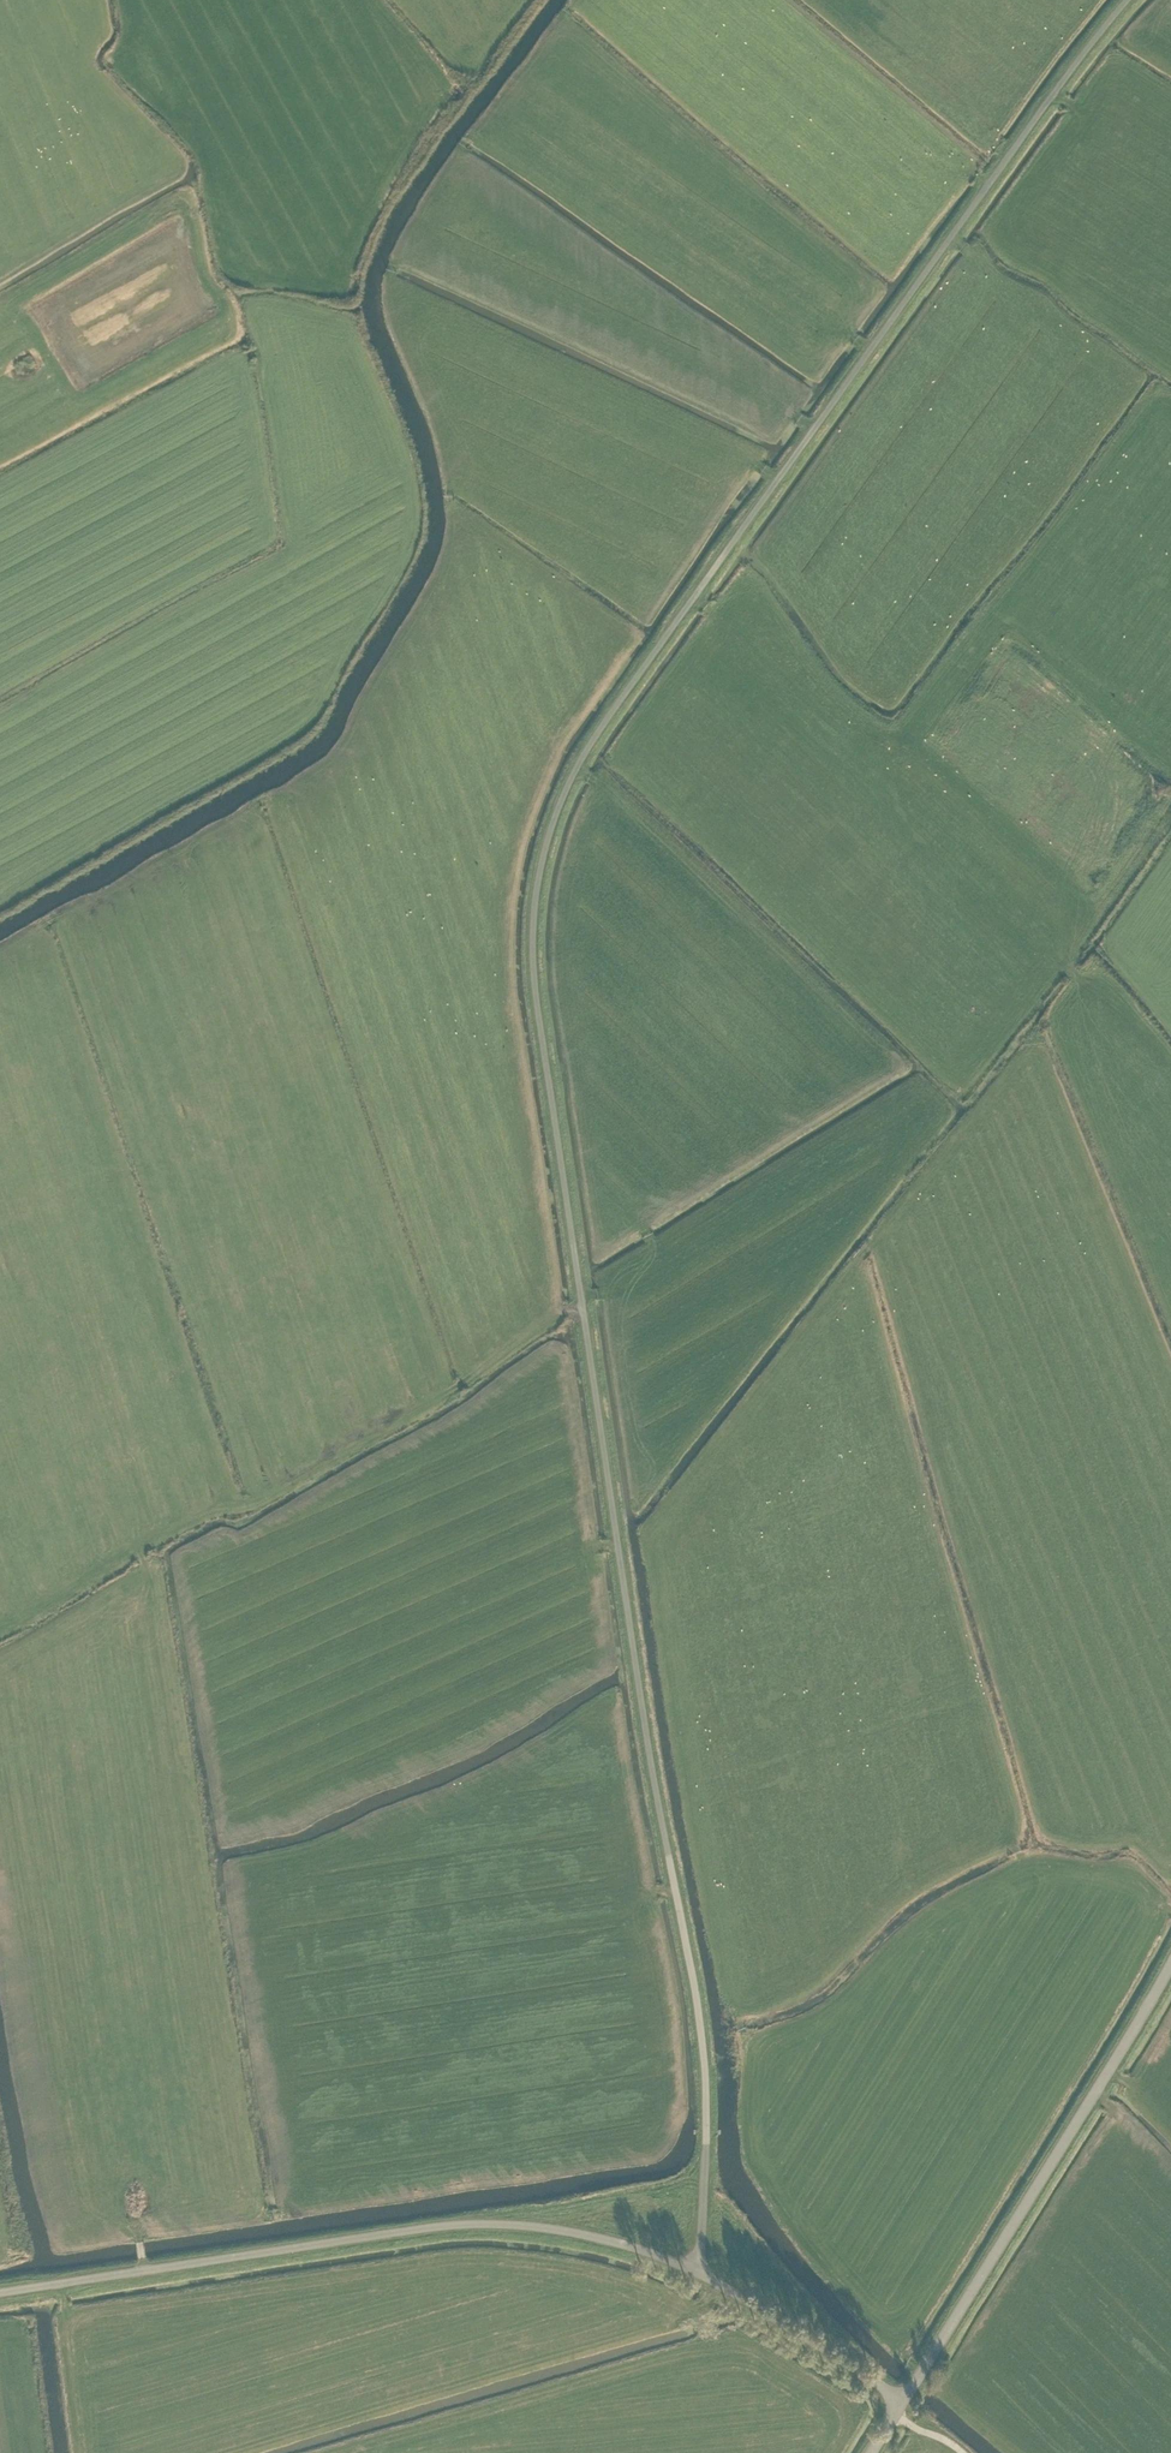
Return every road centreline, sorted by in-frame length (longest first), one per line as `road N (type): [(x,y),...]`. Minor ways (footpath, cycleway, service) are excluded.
road 1 (unclassified): [(698,2274),(707,2143),(700,2015),(639,1684),(539,1016),(533,942),(540,873),(565,792),(612,712),(1127,0)]
road 2 (unclassified): [(0,2293),(452,2226),(539,2228),(698,2274)]
road 3 (tertiary): [(903,2403),(1170,1966)]
road 4 (unclassified): [(903,2403),(698,2274)]

